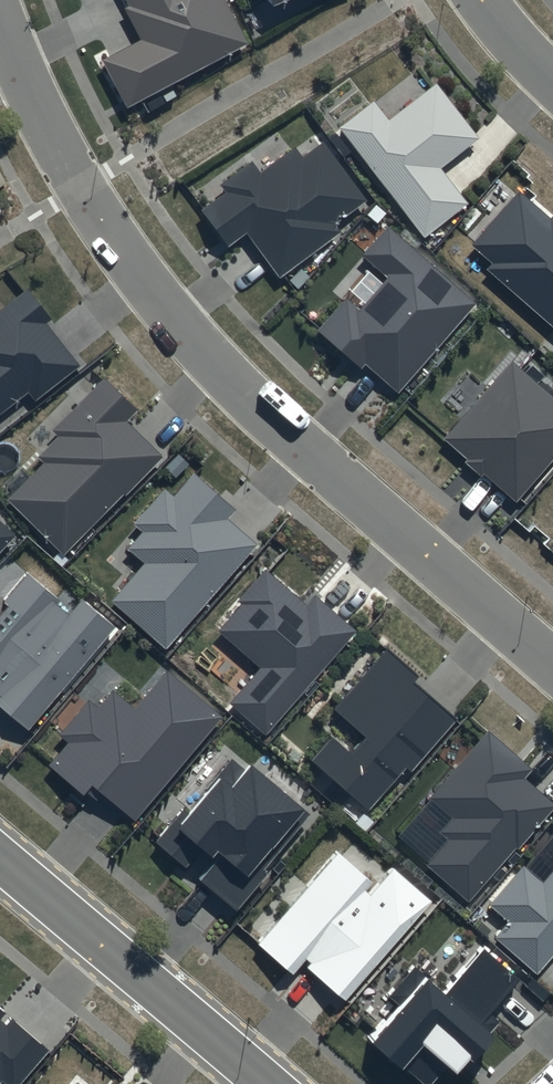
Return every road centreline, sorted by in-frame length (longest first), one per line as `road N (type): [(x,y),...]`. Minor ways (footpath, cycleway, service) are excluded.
road 1 (residential): [(0,20),(80,184),(148,290),(285,432),(552,663)]
road 2 (tertiary): [(0,857),(268,1083)]

